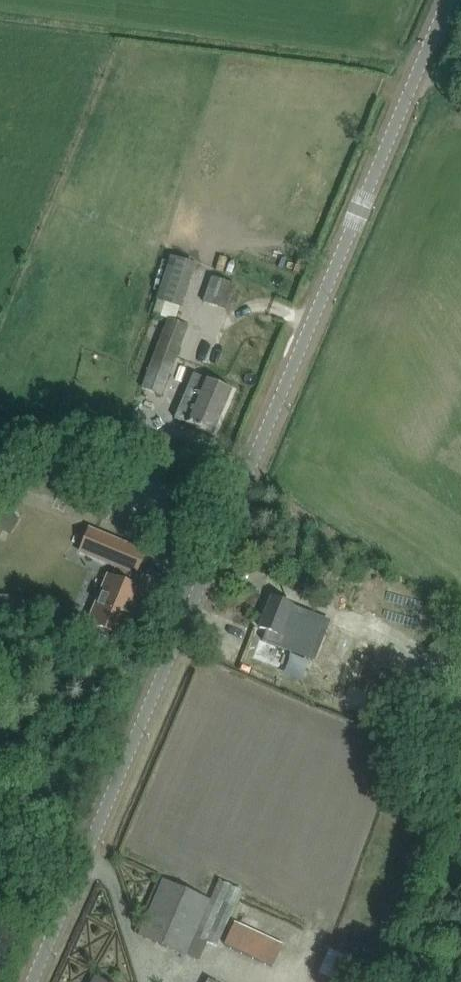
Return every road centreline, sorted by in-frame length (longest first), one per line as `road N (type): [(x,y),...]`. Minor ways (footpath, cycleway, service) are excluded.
road 1 (tertiary): [(31,981),(446,0)]

